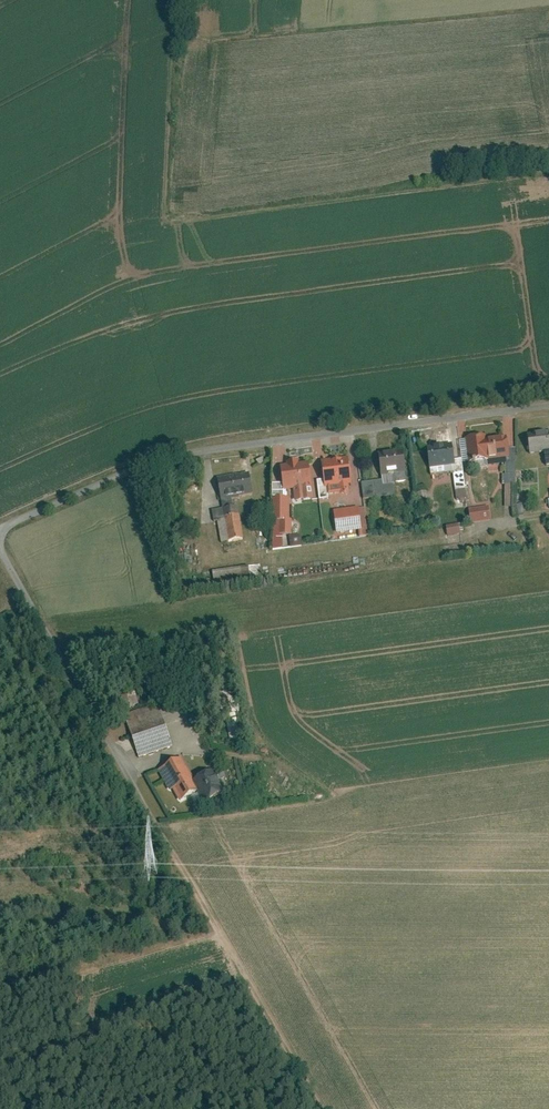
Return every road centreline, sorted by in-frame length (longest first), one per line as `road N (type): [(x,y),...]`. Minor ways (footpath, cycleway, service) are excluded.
road 1 (residential): [(315,1108),(0,545)]
road 2 (residential): [(0,530),(197,449),(548,407)]

